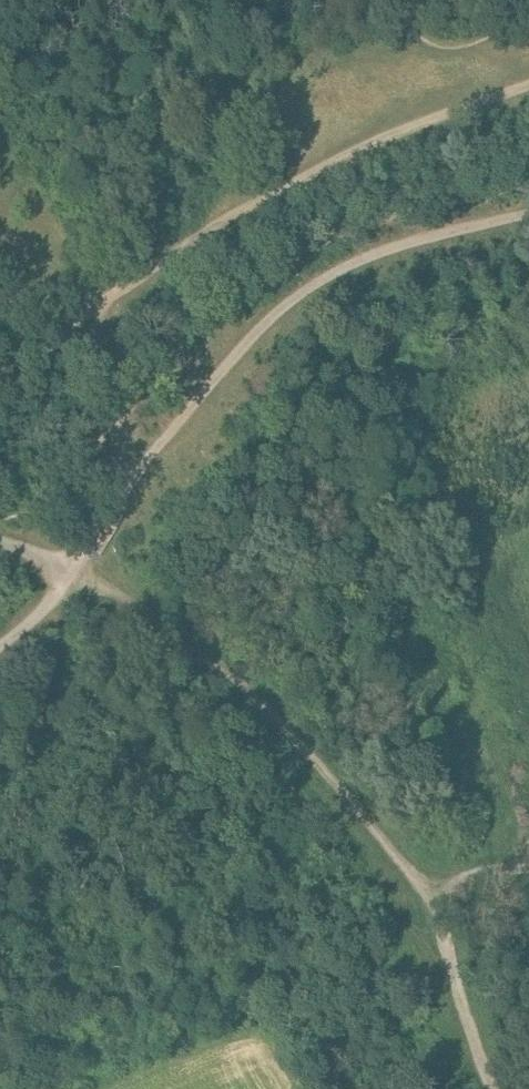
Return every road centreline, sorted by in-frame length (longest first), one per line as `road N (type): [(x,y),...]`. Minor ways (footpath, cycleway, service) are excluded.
road 1 (track): [(489,1088),(430,918),(360,814),(218,668),(80,572)]
road 2 (track): [(98,302),(341,152),(528,92)]
road 3 (track): [(143,466),(226,358),(305,284),(398,238),(528,212)]
road 4 (track): [(143,466),(122,418),(98,302)]
road 5 (track): [(98,302),(0,380)]
road 6 (track): [(80,572),(143,466)]

